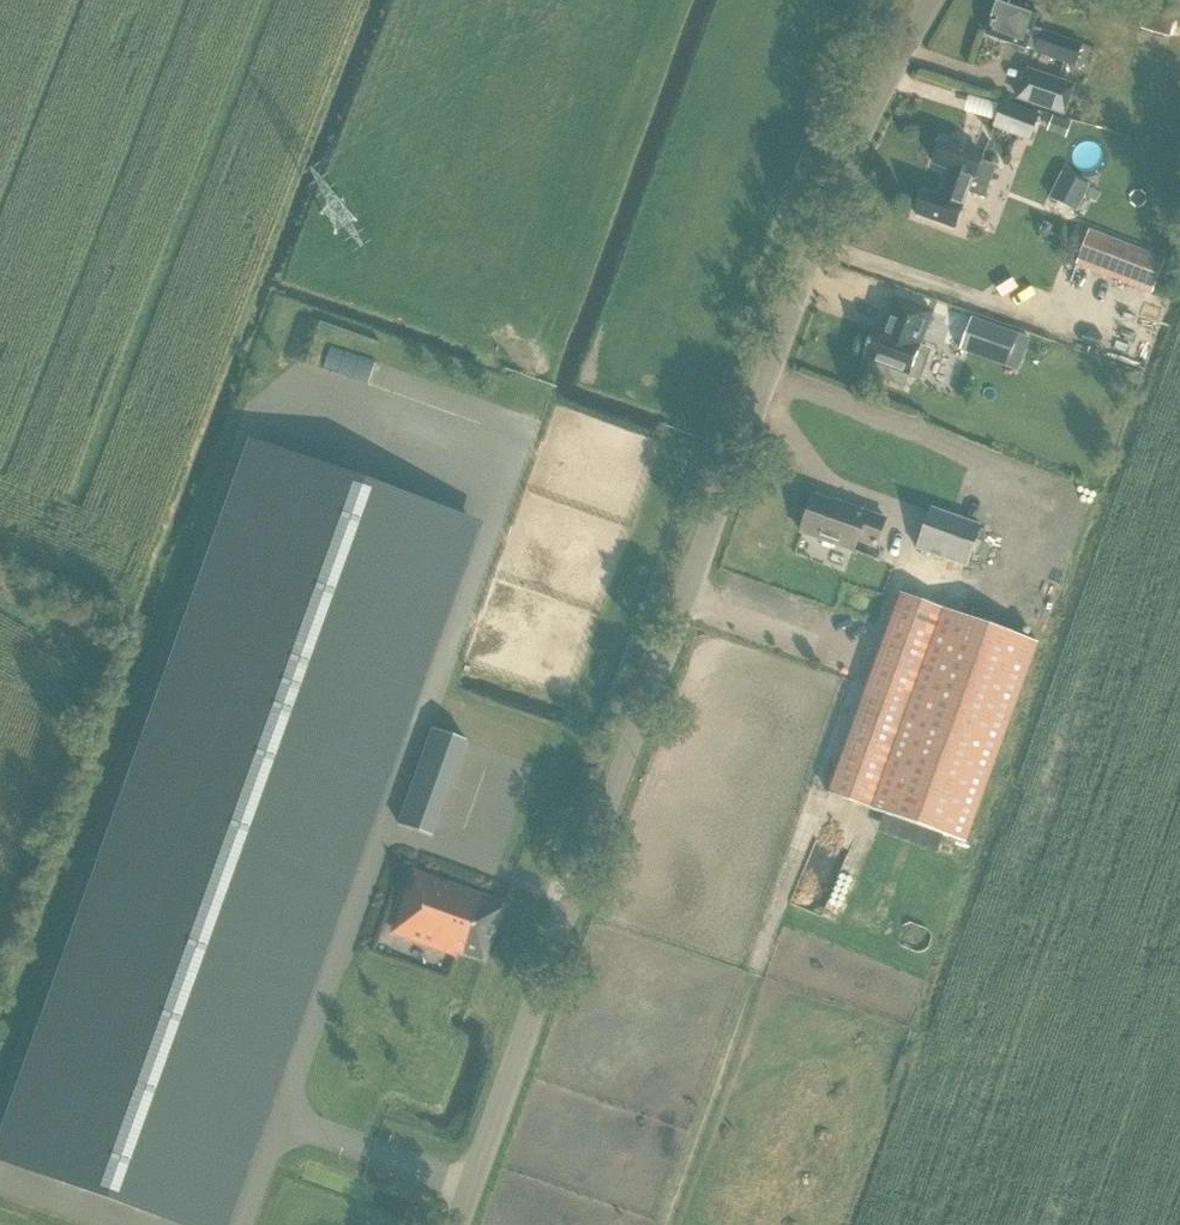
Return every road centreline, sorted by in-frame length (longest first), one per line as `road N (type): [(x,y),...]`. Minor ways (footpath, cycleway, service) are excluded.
road 1 (tertiary): [(454,1224),(714,493),(881,78),(926,0)]

